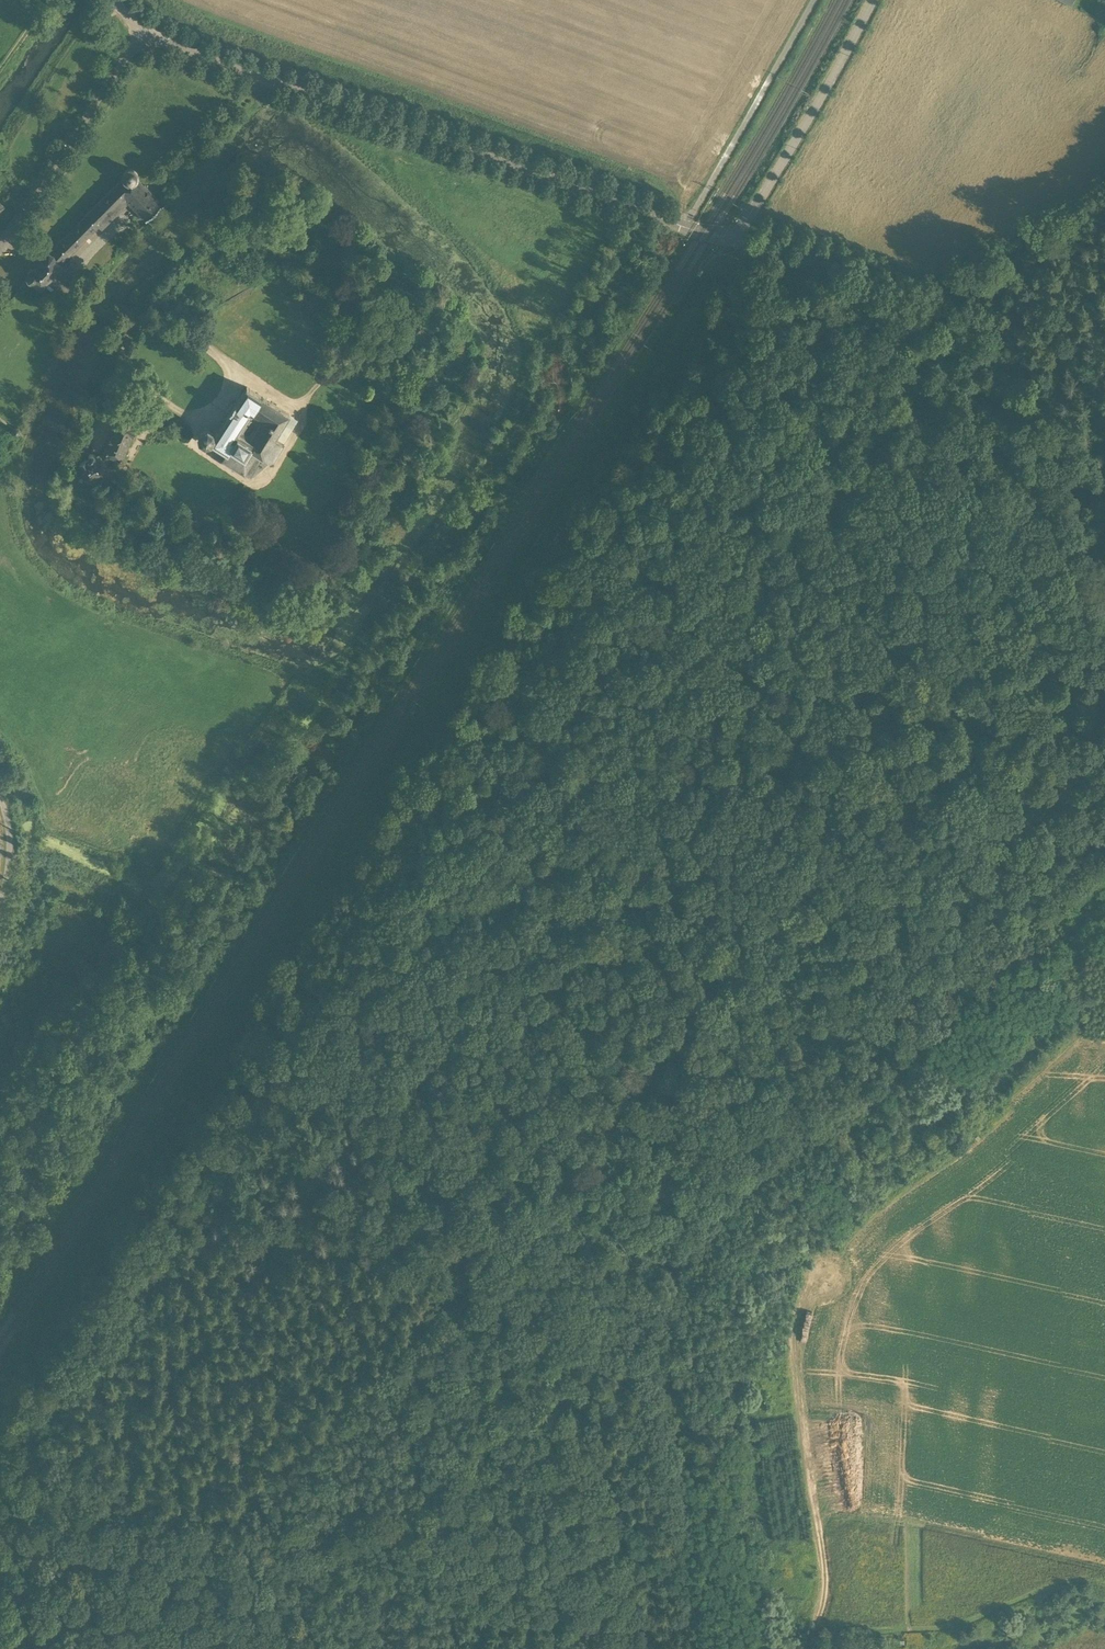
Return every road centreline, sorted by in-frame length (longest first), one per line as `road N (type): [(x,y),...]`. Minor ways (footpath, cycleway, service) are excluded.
road 1 (unclassified): [(145,27),(263,79),(725,235),(743,222),(872,0)]
road 2 (track): [(1104,718),(1052,700),(991,711),(749,915),(669,1006),(623,1113),(554,1222)]
road 3 (track): [(927,307),(912,385),(832,501),(785,550),(730,590),(584,780),(483,841)]
road 4 (track): [(554,1222),(553,1328),(615,1494),(623,1648)]
road 5 (track): [(780,1648),(820,1551),(794,1321),(799,1272),(816,1252)]
road 6 (track): [(483,841),(442,930),(434,970),(507,1220)]
road 7 (unclassified): [(0,251),(145,27)]
road 8 (track): [(681,224),(811,0)]
road 9 (track): [(735,231),(741,243),(927,307)]
road 10 (track): [(927,307),(1001,253),(1104,198)]
road 11 (track): [(263,79),(158,186)]

